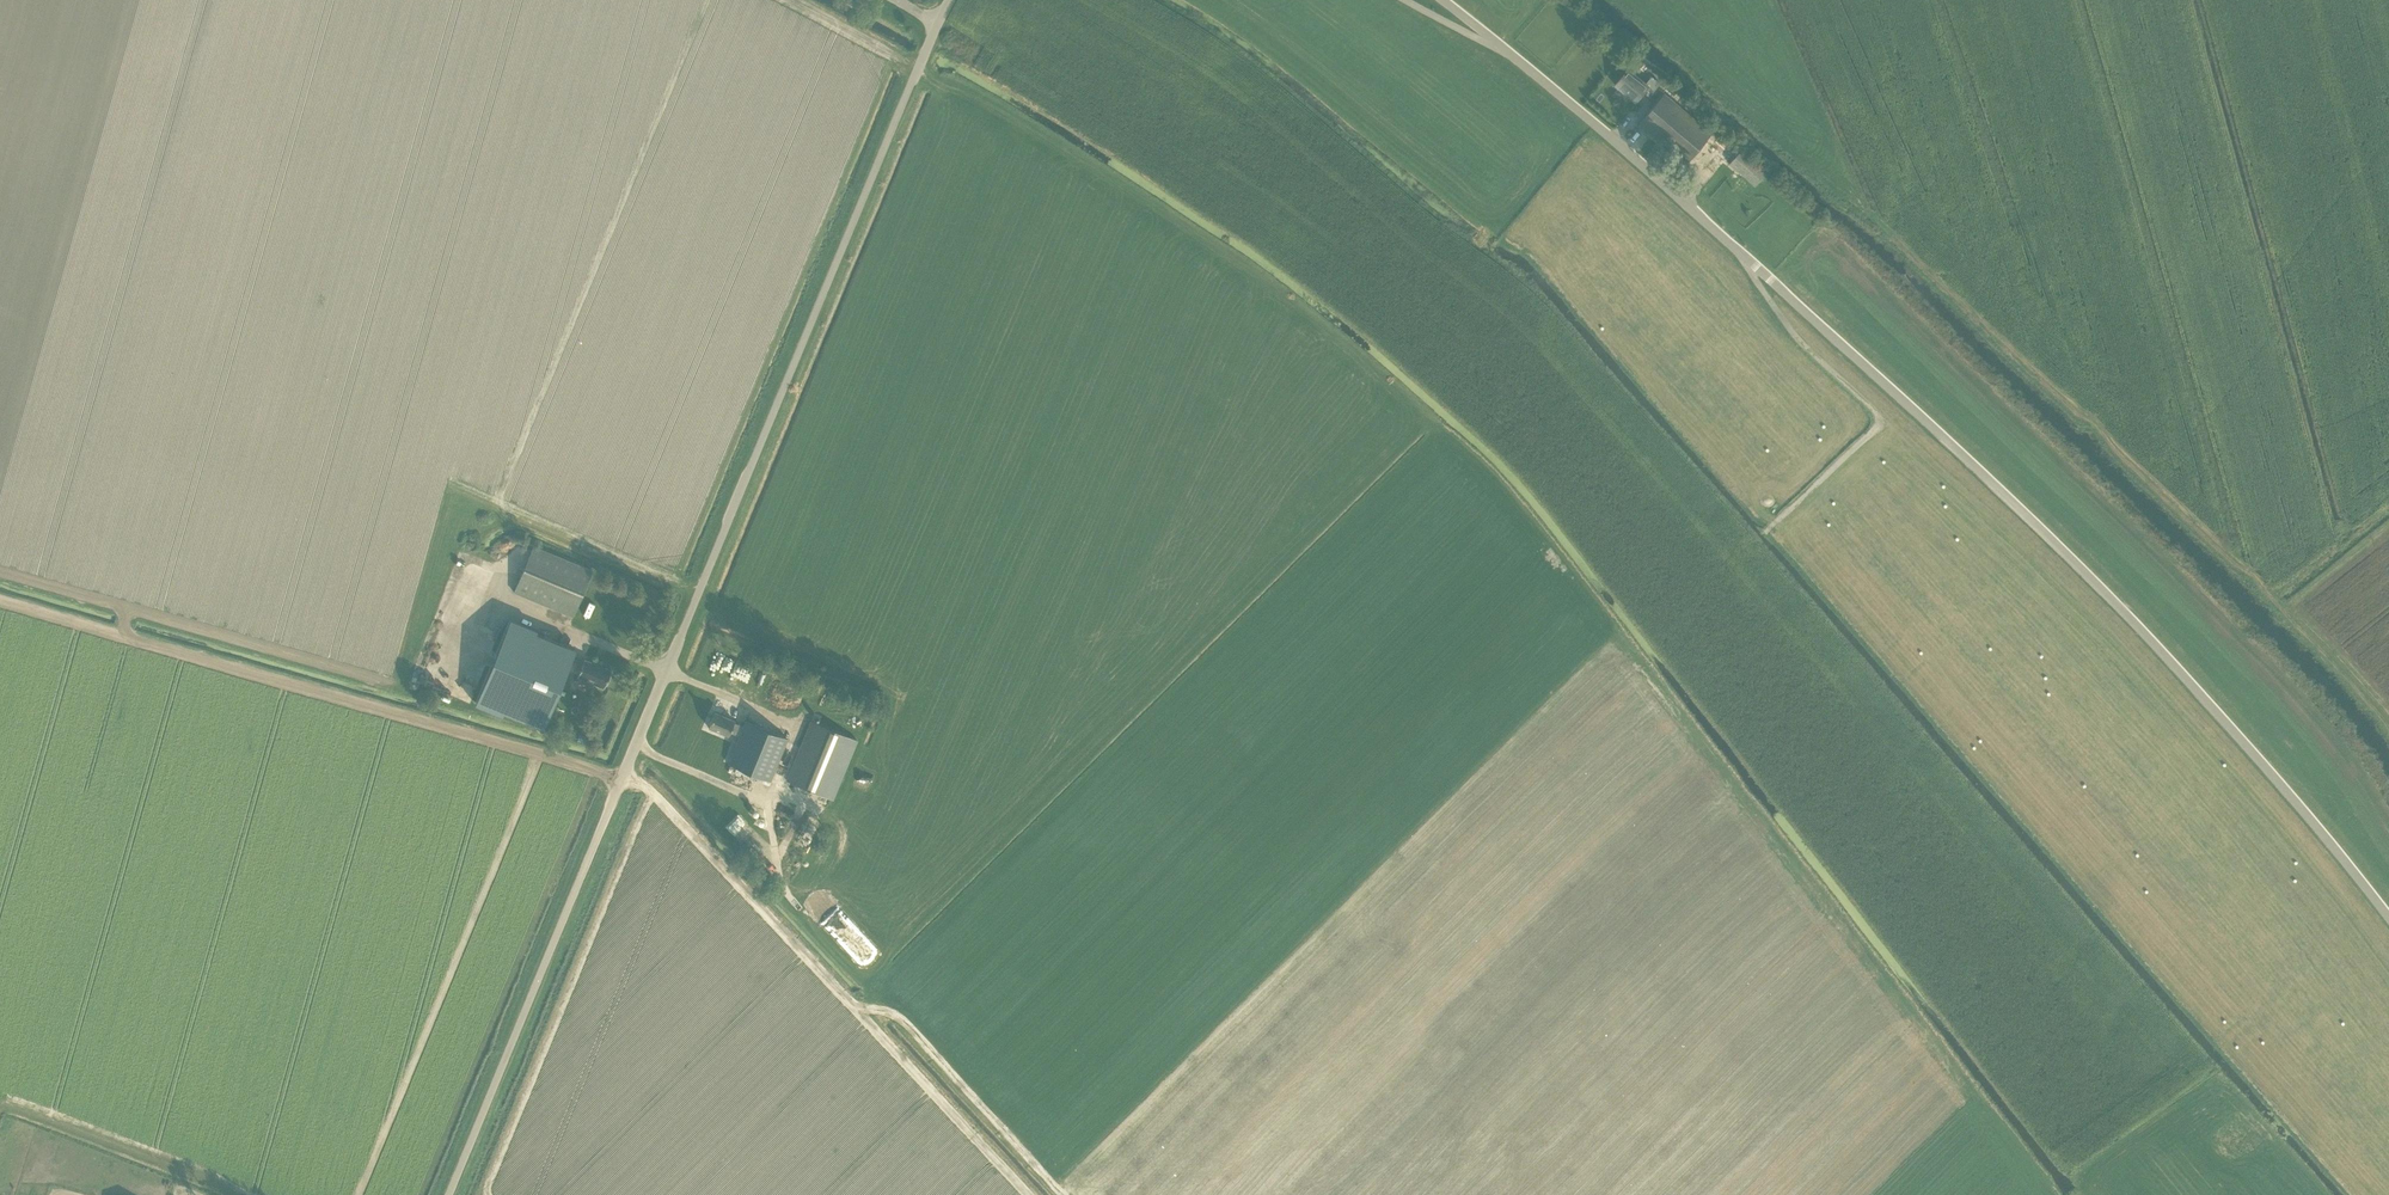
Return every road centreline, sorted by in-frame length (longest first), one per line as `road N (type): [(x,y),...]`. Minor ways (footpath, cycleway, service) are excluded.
road 1 (unclassified): [(449,1194),(949,0)]
road 2 (unclassified): [(2388,918),(2217,712),(2071,555),(1716,231),(1499,46)]
road 3 (track): [(1749,261),(1784,322),(1871,406),(1876,424),(1756,538)]

